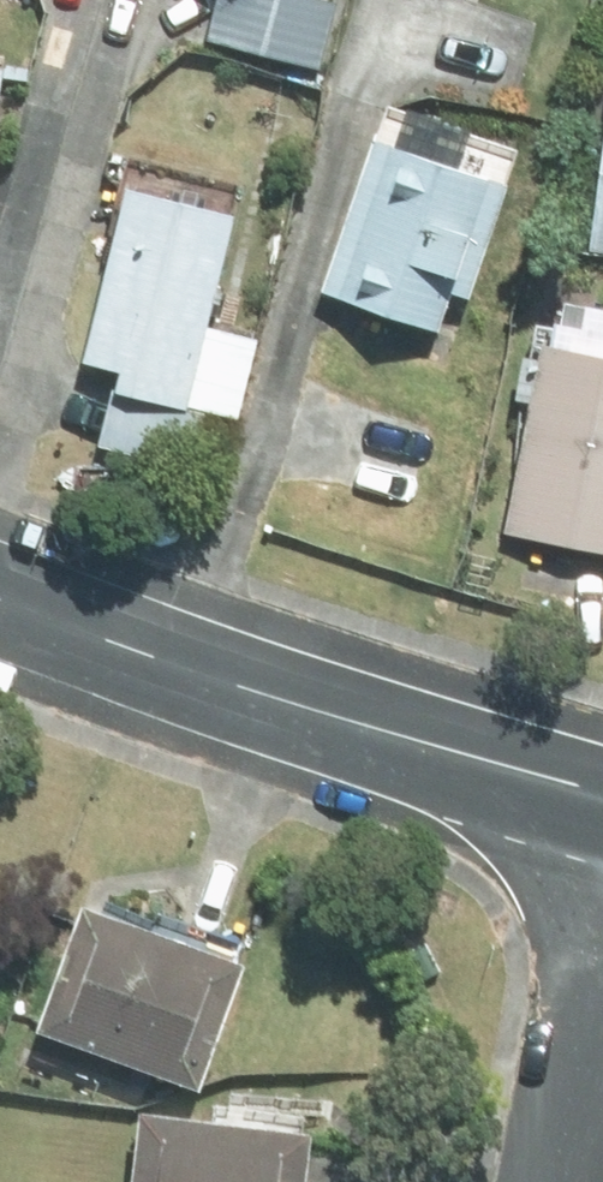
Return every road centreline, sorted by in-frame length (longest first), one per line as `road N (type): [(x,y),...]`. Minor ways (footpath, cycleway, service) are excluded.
road 1 (residential): [(602,799),(174,665),(0,597)]
road 2 (residential): [(561,1181),(602,979)]

